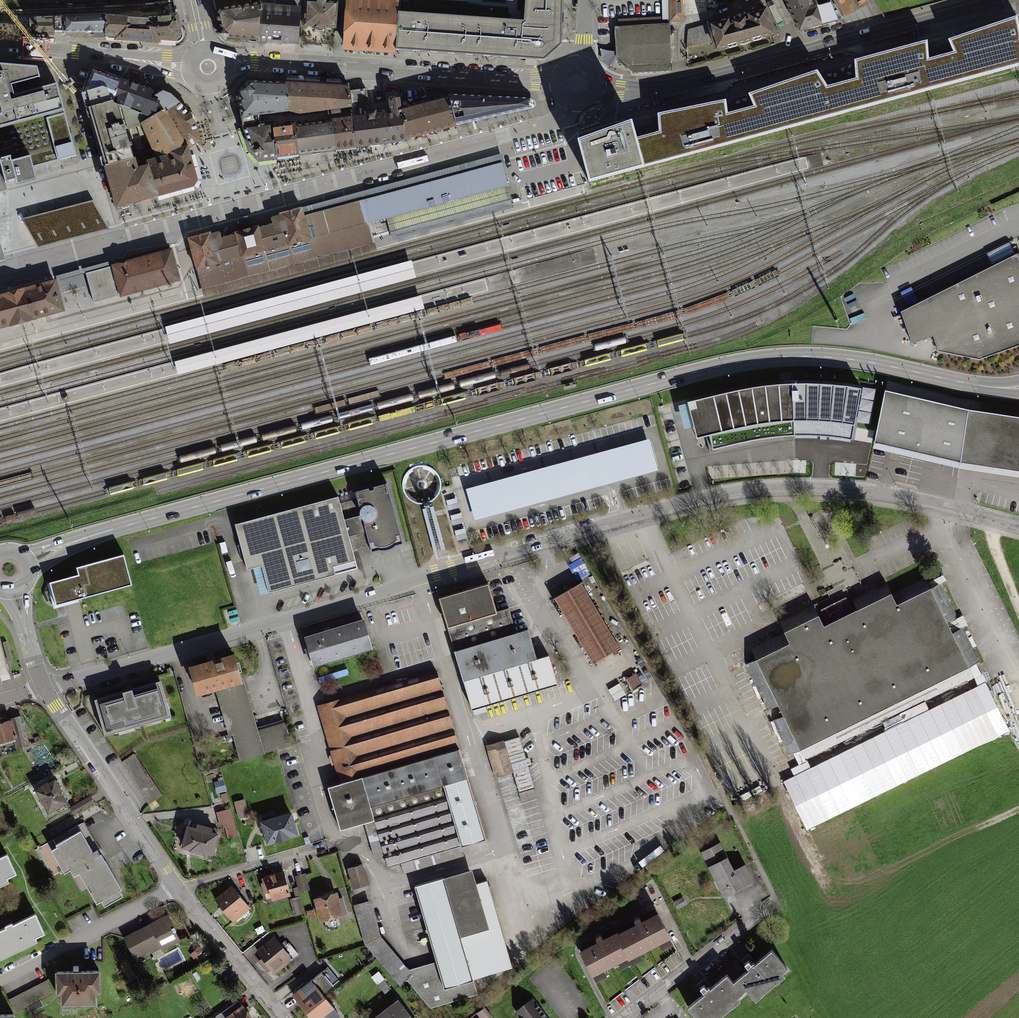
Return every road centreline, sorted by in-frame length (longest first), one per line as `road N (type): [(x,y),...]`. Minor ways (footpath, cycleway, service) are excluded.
road 1 (primary): [(29,561),(119,528),(756,359),(848,359),(1018,387)]
road 2 (residential): [(1018,525),(823,486),(705,497),(42,688)]
road 3 (residential): [(503,137),(0,270)]
road 4 (tertiary): [(558,81),(225,65)]
road 5 (residential): [(180,887),(42,688)]
road 6 (tertiary): [(797,55),(680,84),(598,89)]
road 7 (residential): [(0,978),(180,887)]
road 8 (tertiary): [(991,0),(797,55)]
road 9 (residential): [(0,47),(188,67)]
road 10 (residential): [(286,1017),(180,887)]
road 11 (residential): [(623,1017),(755,916)]
road 12 (residential): [(180,887),(338,844)]

